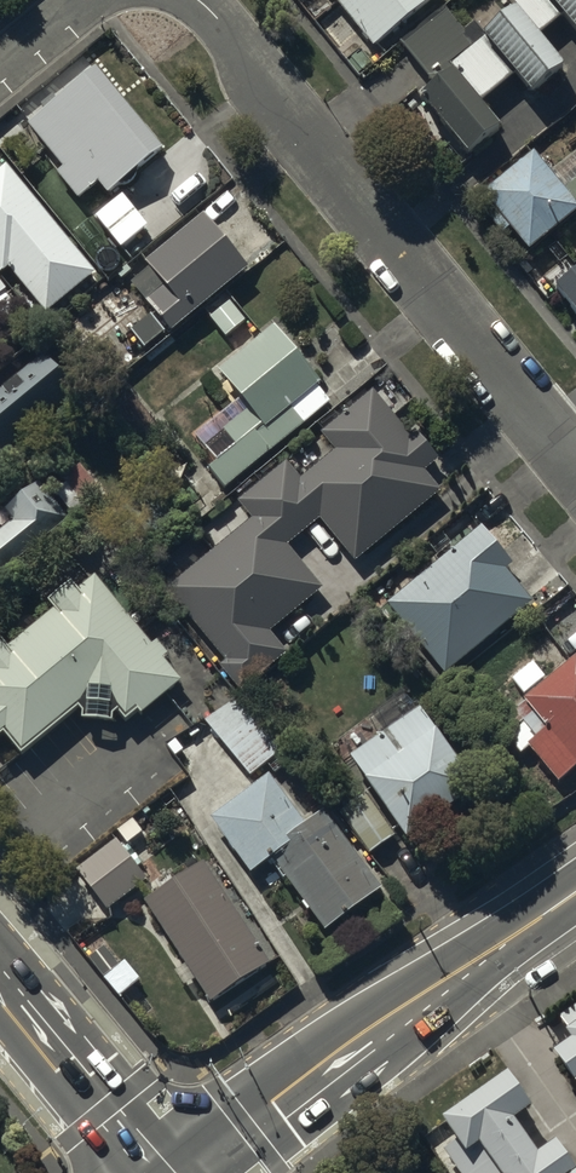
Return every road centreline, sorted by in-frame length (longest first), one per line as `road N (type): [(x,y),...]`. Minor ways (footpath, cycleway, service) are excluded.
road 1 (residential): [(575,463),(198,0)]
road 2 (secondary): [(575,892),(420,1001),(203,1172)]
road 3 (tertiary): [(152,1172),(0,985)]

